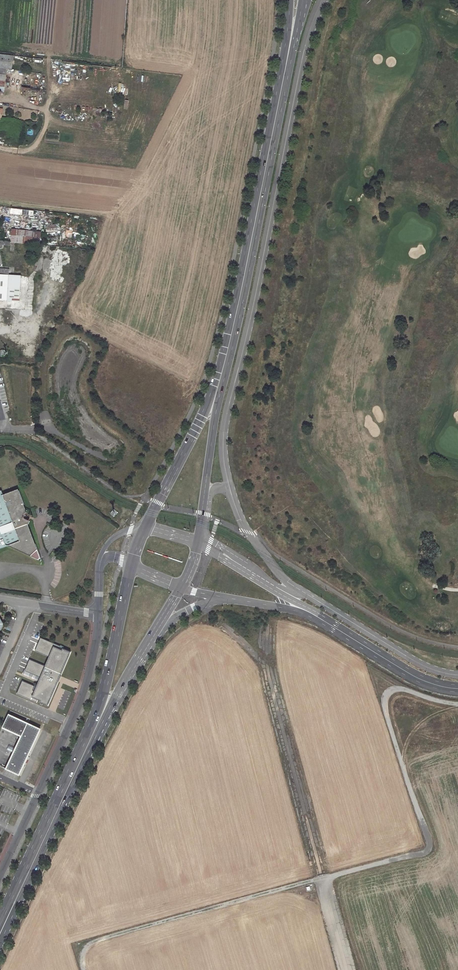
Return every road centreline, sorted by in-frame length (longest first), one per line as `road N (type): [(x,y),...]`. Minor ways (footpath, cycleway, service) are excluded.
road 1 (primary): [(212,409),(283,78)]
road 2 (unclassified): [(98,615),(77,711),(0,877)]
road 3 (track): [(83,969),(84,949),(99,939),(322,878)]
road 4 (primary): [(0,934),(100,719)]
road 5 (tertiary): [(352,637),(198,542)]
road 6 (primary): [(132,566),(100,719)]
road 7 (primary): [(212,409),(145,528)]
road 8 (primary): [(198,542),(212,409)]
road 9 (tertiary): [(229,598),(308,615),(352,637)]

